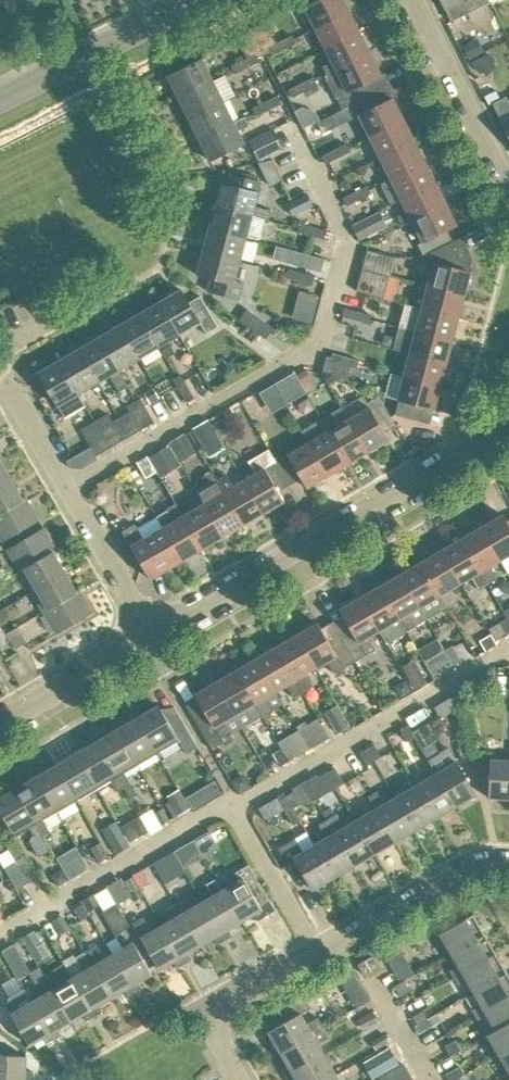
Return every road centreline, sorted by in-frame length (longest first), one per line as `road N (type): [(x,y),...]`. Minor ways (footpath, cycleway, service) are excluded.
road 1 (residential): [(68,488),(311,347),(322,332),(345,232),(291,129)]
road 2 (residential): [(508,427),(151,633)]
road 3 (residential): [(234,808),(508,650)]
road 4 (residential): [(234,808),(219,808),(0,936)]
road 5 (tertiary): [(0,101),(201,0)]
road 6 (residential): [(508,862),(465,869),(316,954)]
road 7 (residential): [(416,0),(508,185)]
road 8 (residential): [(316,954),(223,1014),(217,1038),(241,1079)]
road 9 (residential): [(151,633),(0,721)]
road 10 (residential): [(316,954),(234,808)]
road 11 (residential): [(68,488),(151,633)]
road 12 (residential): [(0,386),(68,488)]

